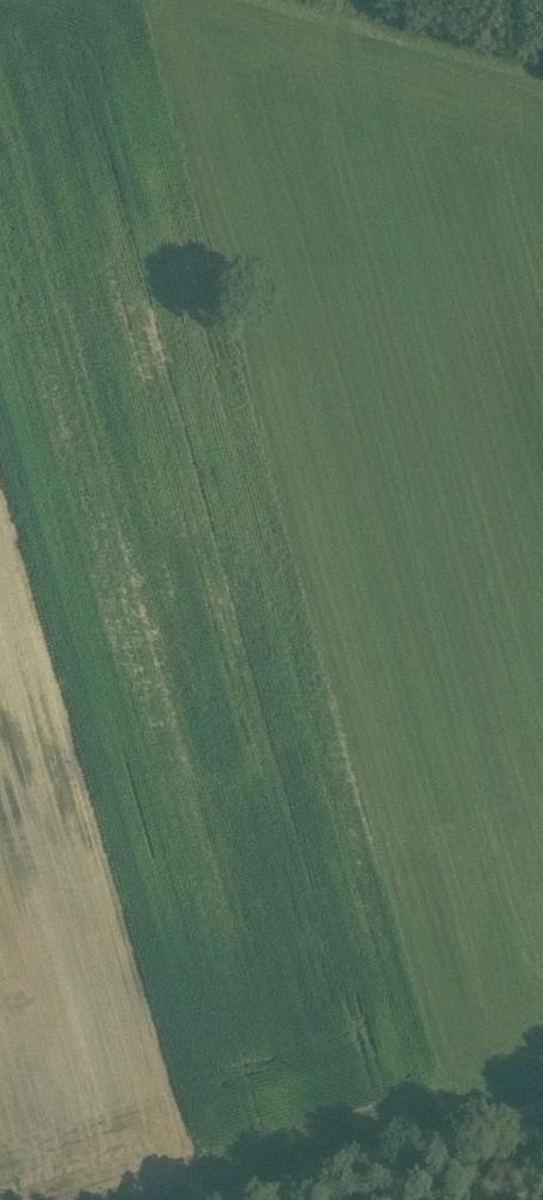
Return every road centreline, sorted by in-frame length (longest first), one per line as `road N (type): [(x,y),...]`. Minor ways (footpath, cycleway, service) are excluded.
road 1 (track): [(542,1111),(247,1199)]

